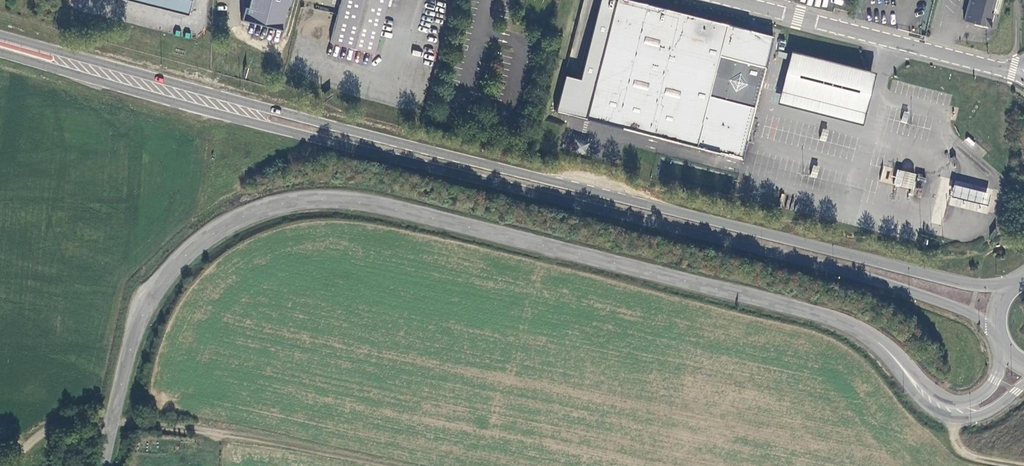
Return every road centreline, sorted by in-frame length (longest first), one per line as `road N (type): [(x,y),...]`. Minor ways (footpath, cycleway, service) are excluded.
road 1 (secondary): [(1015,284),(919,272),(0,34)]
road 2 (secondary): [(0,51),(741,240),(915,294),(996,331)]
road 3 (tertiary): [(102,465),(148,297),(216,229),(290,203),(388,206),(842,320),(880,345)]
road 4 (tertiary): [(1023,71),(735,0)]
road 5 (tertiary): [(880,345),(936,414),(982,416),(1023,386)]
road 6 (tertiary): [(1007,353),(984,394),(947,399),(880,345)]

